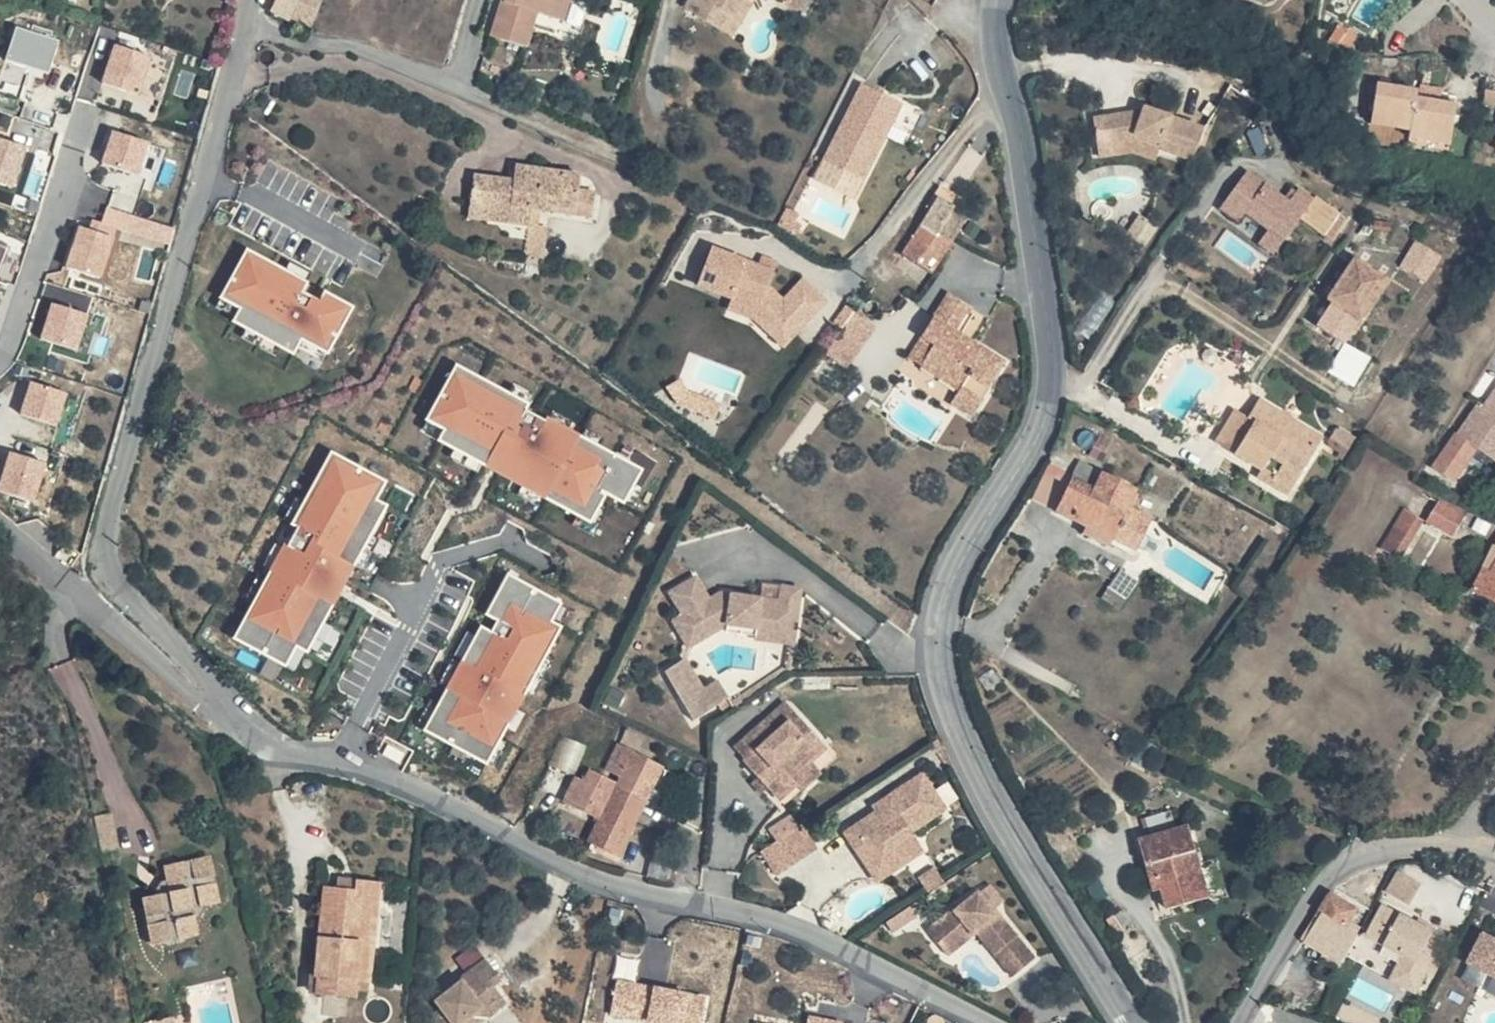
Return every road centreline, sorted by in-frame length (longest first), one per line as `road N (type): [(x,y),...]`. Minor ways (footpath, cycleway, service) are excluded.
road 1 (residential): [(990,1022),(803,930),(571,870),(388,776),(288,748),(242,714),(120,587),(108,543),(257,0)]
road 2 (residential): [(1135,1022),(982,766),(944,657),(951,587),(1035,443),(1055,380),(1023,128),(999,45),(997,0)]
road 3 (residential): [(1242,1022),(1334,874),(1355,856),(1405,849),(1464,856)]

